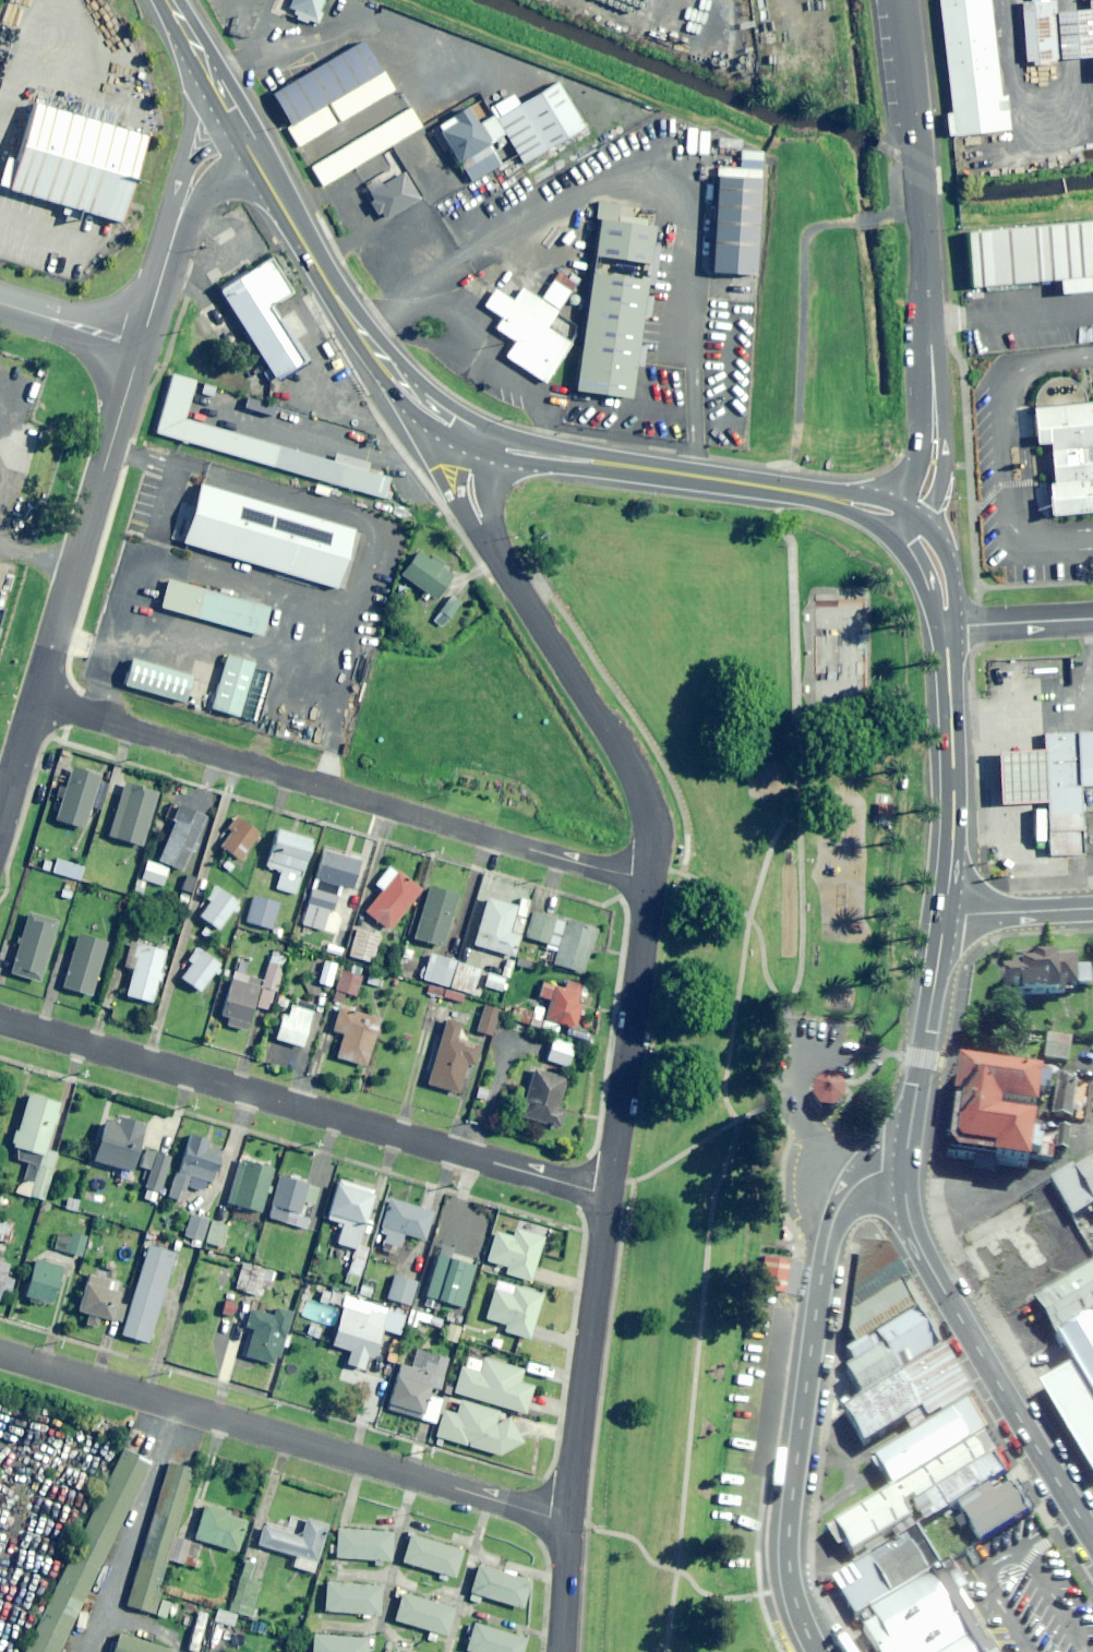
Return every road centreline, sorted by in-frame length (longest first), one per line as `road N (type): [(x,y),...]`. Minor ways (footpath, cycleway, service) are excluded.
road 1 (residential): [(40,698),(576,864),(649,875)]
road 2 (residential): [(0,1021),(610,1193)]
road 3 (residential): [(0,1350),(568,1523)]
road 4 (residential): [(907,1167),(864,1176),(834,1218),(789,1538),(793,1592),(818,1651)]
road 5 (tertiary): [(899,0),(935,414),(927,484),(903,521)]
road 6 (trunk): [(903,521),(816,496),(488,444)]
road 7 (trunk): [(1092,1541),(923,1252),(907,1167)]
road 8 (tertiary): [(483,524),(634,777),(650,833),(649,875)]
road 9 (residential): [(40,698),(140,345)]
road 10 (tertiary): [(610,1193),(568,1523)]
road 11 (tertiary): [(649,875),(610,1193)]
road 12 (trunk): [(412,399),(324,277),(249,142)]
road 13 (trunk): [(945,916),(953,825),(944,625)]
road 14 (trunk): [(907,1167),(945,916)]
road 15 (residential): [(140,345),(193,181),(249,142)]
road 16 (trunk): [(249,142),(166,0)]
road 17 (residential): [(944,625),(1092,618)]
road 18 (secondary): [(1092,910),(945,916)]
road 19 (unclassified): [(0,303),(140,345)]
road 20 (trunk): [(483,524),(438,469),(412,399)]
road 21 (residential): [(0,830),(40,698)]
road 22 (tertiary): [(568,1523),(560,1651)]

